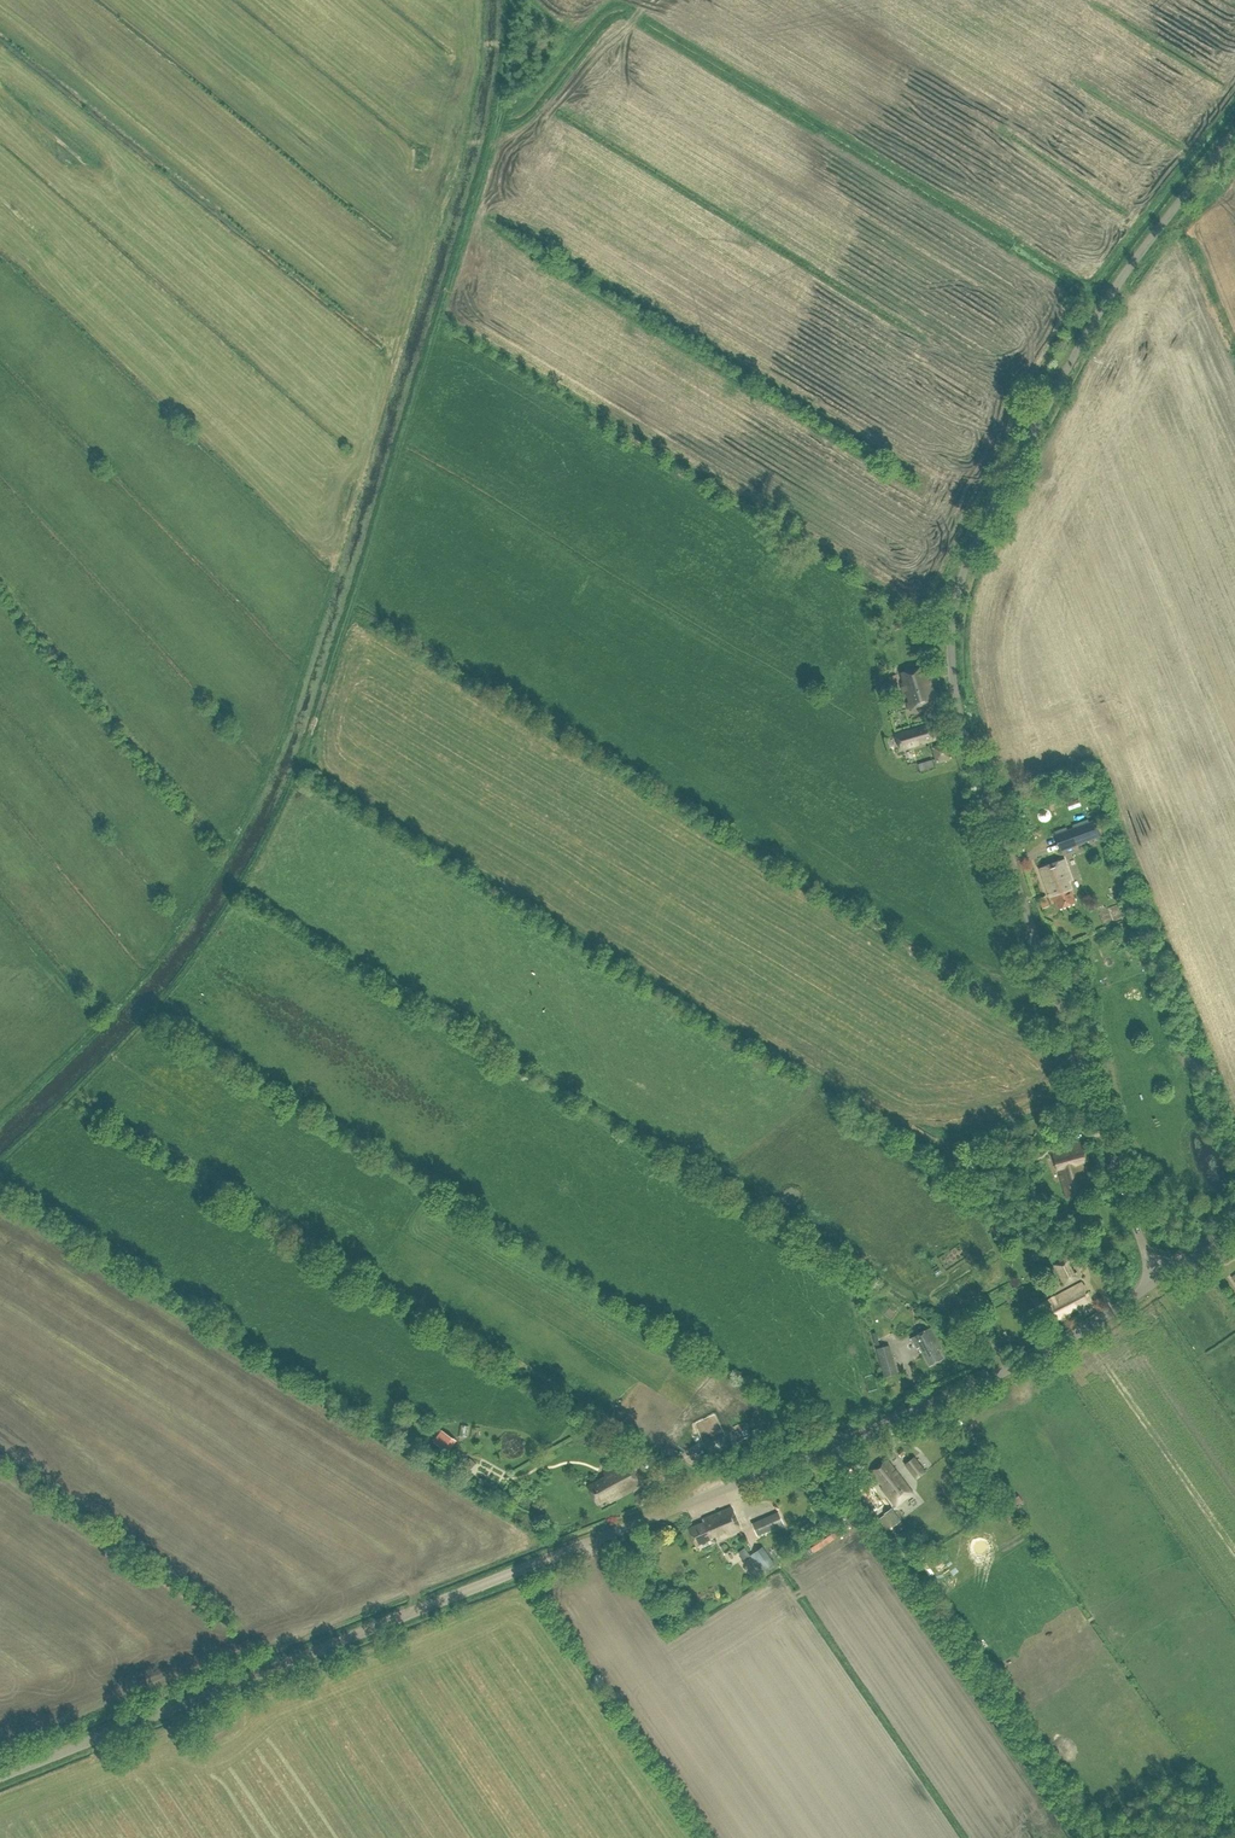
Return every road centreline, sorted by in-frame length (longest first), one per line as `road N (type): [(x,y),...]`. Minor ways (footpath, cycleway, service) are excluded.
road 1 (unclassified): [(1156,1280),(960,719),(952,630),(964,569),(1065,345),(1117,261),(1234,127)]
road 2 (unclassified): [(0,1776),(874,1430),(1061,1341),(1156,1280)]

